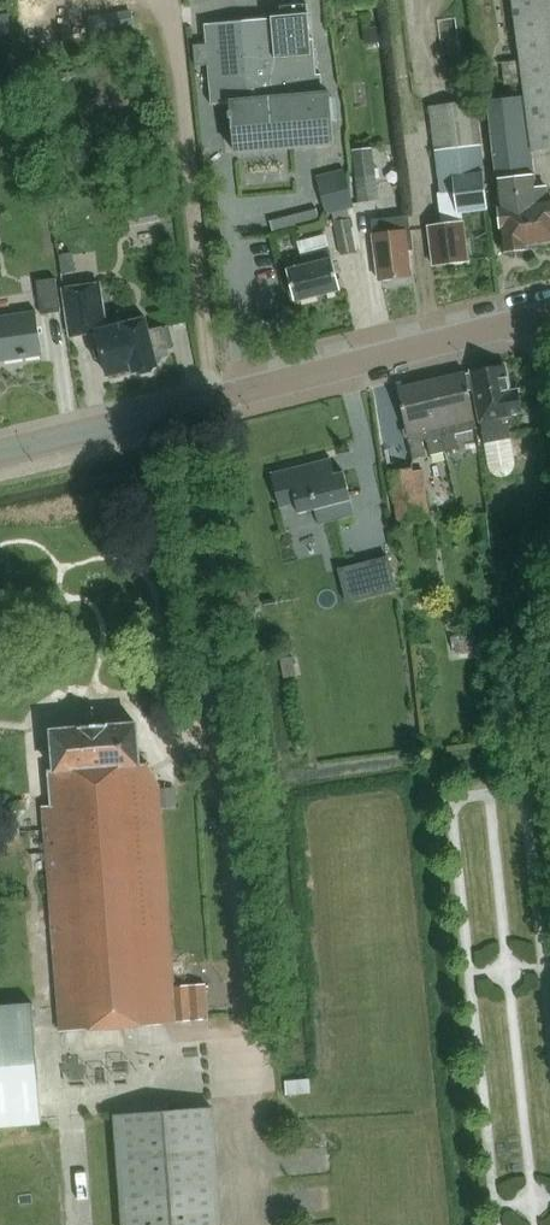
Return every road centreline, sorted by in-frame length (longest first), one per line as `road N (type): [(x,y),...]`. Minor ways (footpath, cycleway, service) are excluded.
road 1 (secondary): [(0,447),(549,315)]
road 2 (track): [(162,0),(197,402)]

